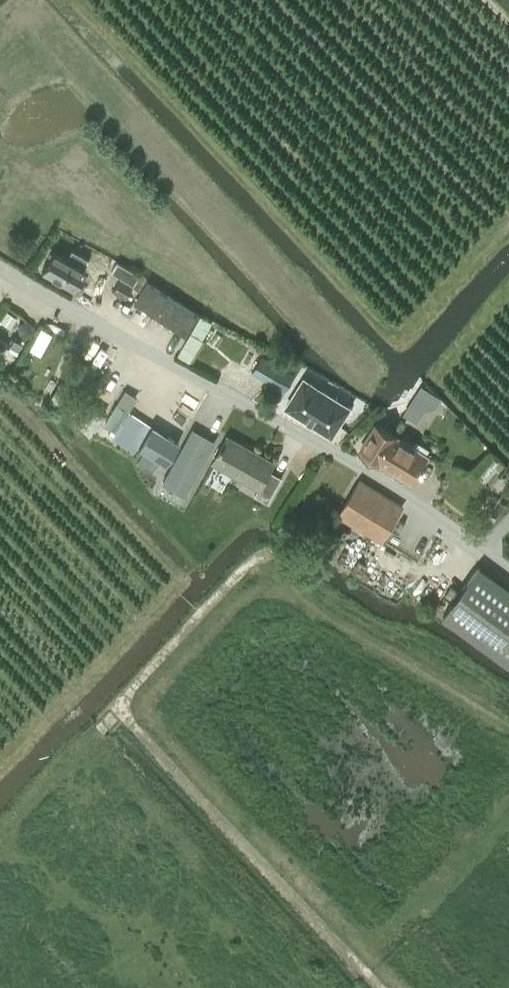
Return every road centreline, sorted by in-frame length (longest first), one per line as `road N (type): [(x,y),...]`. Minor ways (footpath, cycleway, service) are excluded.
road 1 (track): [(386,987),(117,712),(254,566),(508,717)]
road 2 (unclassified): [(508,569),(356,464),(0,266)]

